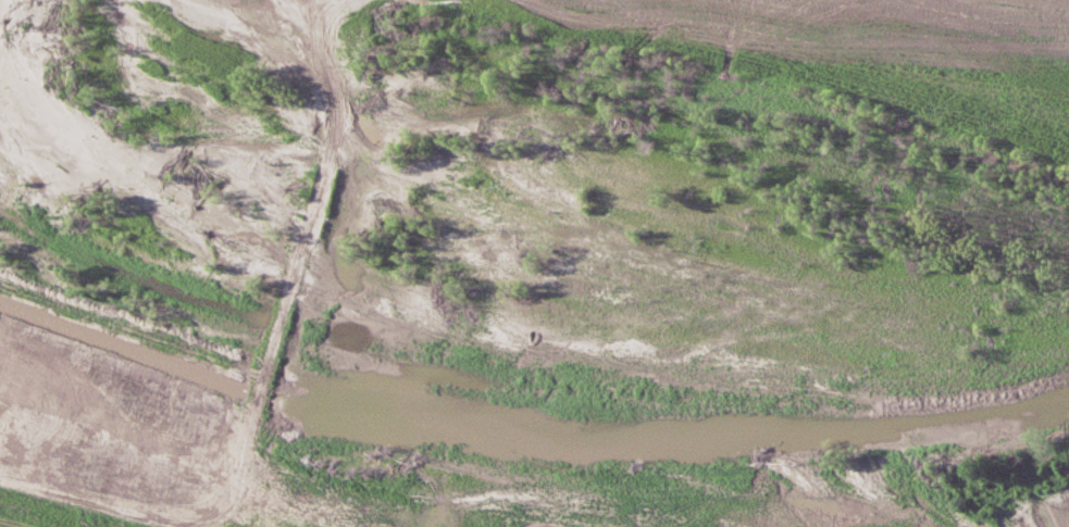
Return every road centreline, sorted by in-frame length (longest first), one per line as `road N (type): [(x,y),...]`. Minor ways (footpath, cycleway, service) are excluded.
road 1 (residential): [(0,414),(212,449),(308,437),(411,104),(458,0)]
road 2 (residential): [(0,475),(218,526)]
road 3 (residential): [(13,412),(0,257)]

